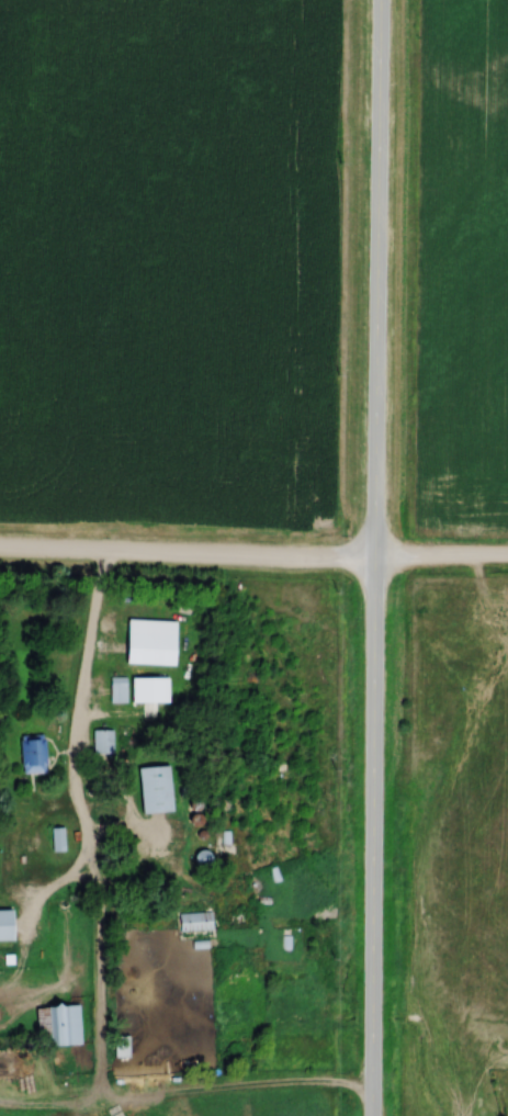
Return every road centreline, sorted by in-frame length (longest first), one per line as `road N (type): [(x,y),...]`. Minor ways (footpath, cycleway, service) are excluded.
road 1 (tertiary): [(372,1115),(380,0)]
road 2 (tertiary): [(375,560),(0,551)]
road 3 (residential): [(507,559),(375,560)]

